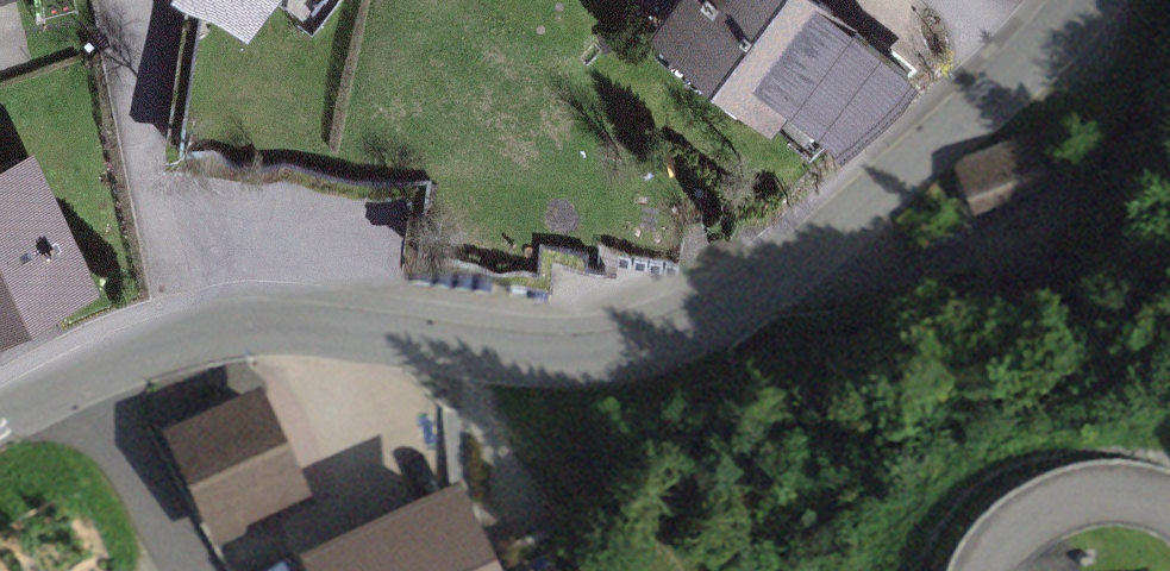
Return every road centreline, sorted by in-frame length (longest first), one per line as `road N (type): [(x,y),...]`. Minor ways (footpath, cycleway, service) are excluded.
road 1 (tertiary): [(1048,40),(824,244),(744,302),(659,343),(528,354),(335,325),(225,326),(138,351),(0,418)]

